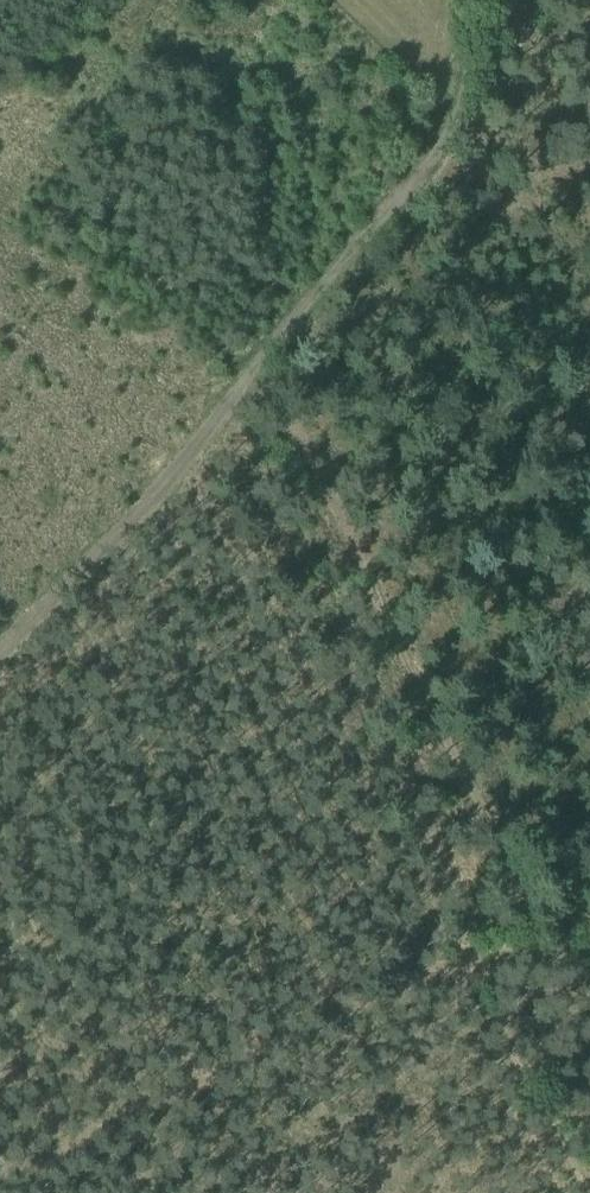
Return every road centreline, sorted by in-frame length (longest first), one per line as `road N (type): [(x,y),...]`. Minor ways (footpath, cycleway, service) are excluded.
road 1 (track): [(277,341),(559,897)]
road 2 (track): [(0,1169),(460,947)]
road 3 (track): [(473,0),(458,108),(277,341)]
road 4 (track): [(277,341),(193,439),(0,633)]
road 5 (track): [(460,947),(585,1192)]

